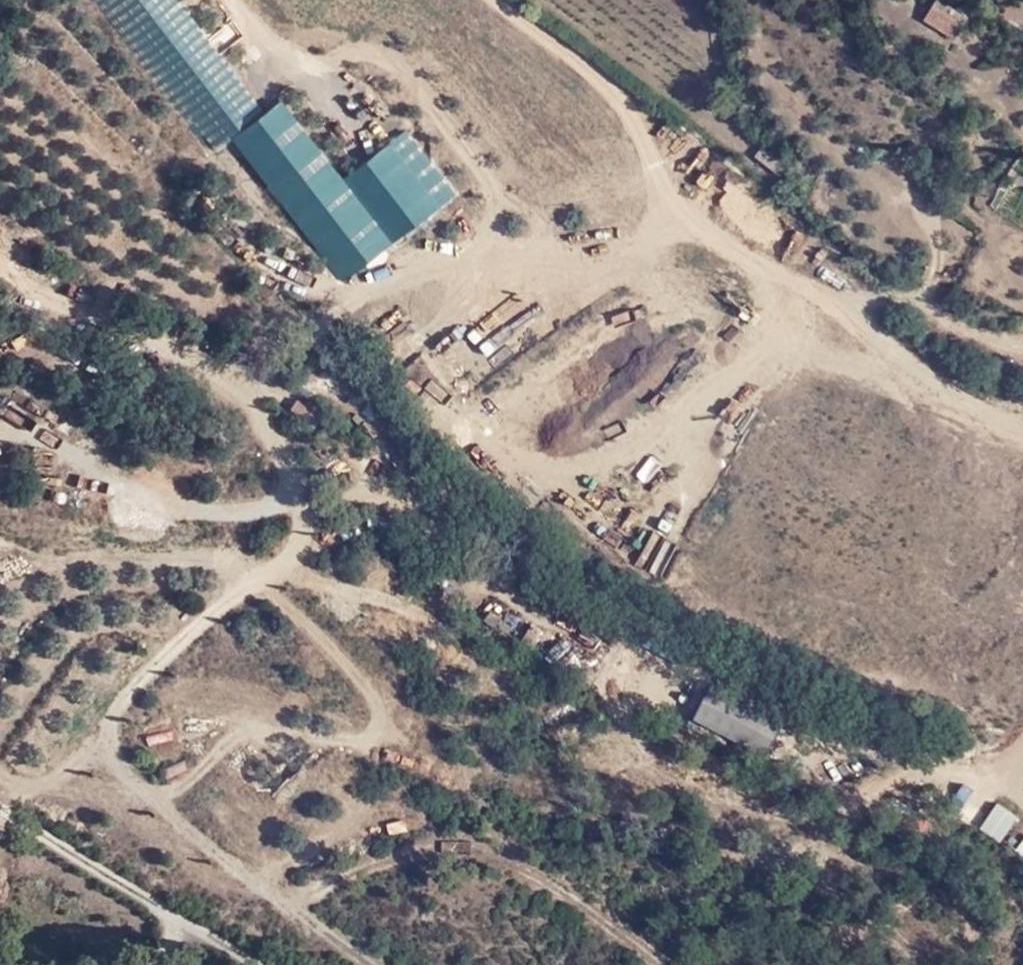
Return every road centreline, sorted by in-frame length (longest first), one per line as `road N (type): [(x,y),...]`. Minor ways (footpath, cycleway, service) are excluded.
road 1 (track): [(125,0),(270,189),(337,239),(399,257),(457,261),(756,233),(803,246),(861,287),(885,334),(917,364),(1022,408)]
road 2 (track): [(875,304),(907,295),(1001,349),(1022,352)]

